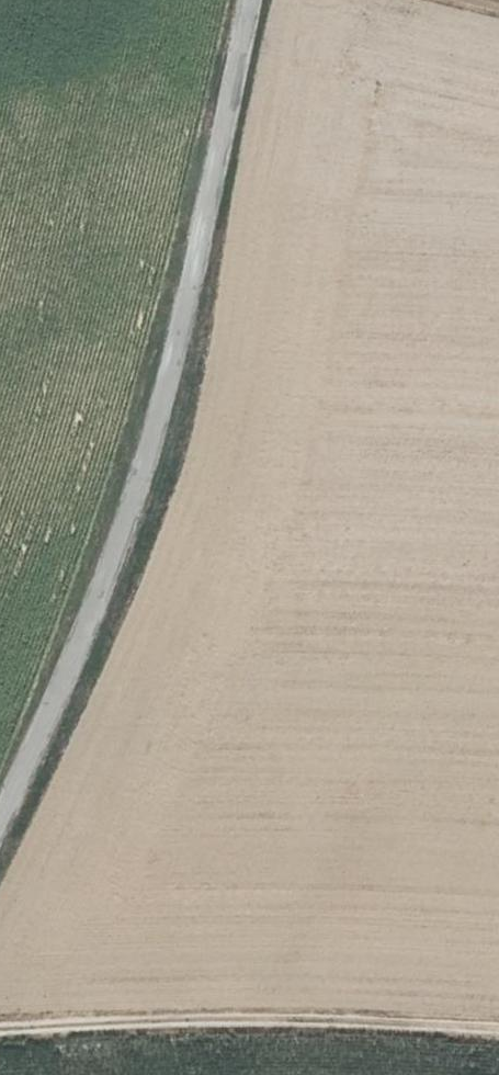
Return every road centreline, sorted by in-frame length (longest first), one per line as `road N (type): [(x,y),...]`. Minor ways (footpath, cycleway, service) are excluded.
road 1 (unclassified): [(252,0),(165,414),(115,575),(0,828)]
road 2 (track): [(0,1033),(358,1028),(498,1035)]

